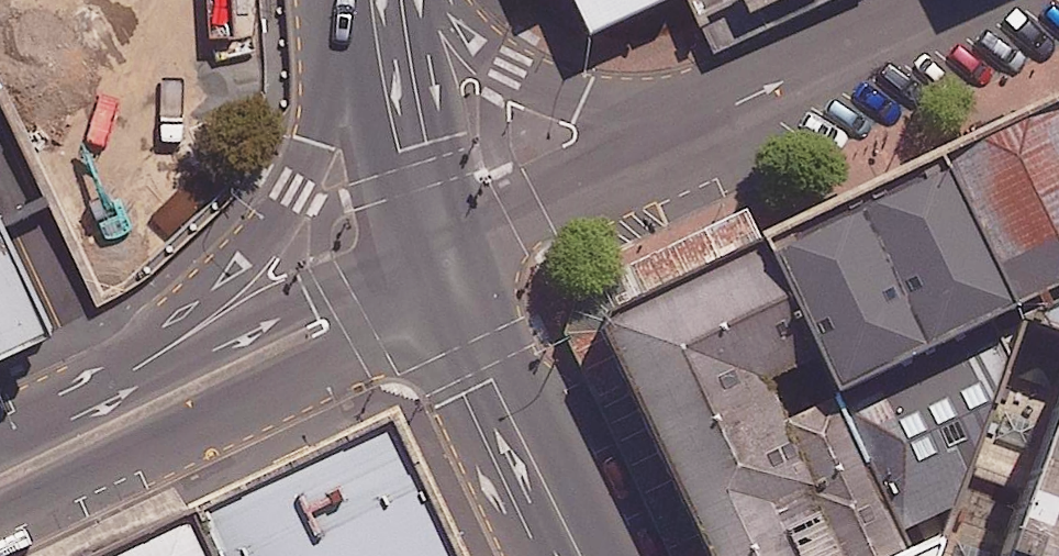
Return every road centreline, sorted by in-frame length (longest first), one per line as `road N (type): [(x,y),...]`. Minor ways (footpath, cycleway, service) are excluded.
road 1 (tertiary): [(441,260),(337,344),(0,504)]
road 2 (tertiary): [(372,18),(584,96),(747,111)]
road 3 (tertiary): [(225,342),(372,18)]
road 4 (residential): [(441,260),(747,111)]
road 5 (tertiary): [(580,555),(441,260)]
road 6 (residential): [(747,111),(976,0)]
road 7 (tertiary): [(441,260),(399,150),(372,18)]
road 8 (tertiary): [(0,454),(225,342)]
road 9 (tertiary): [(225,342),(308,300),(441,260)]

